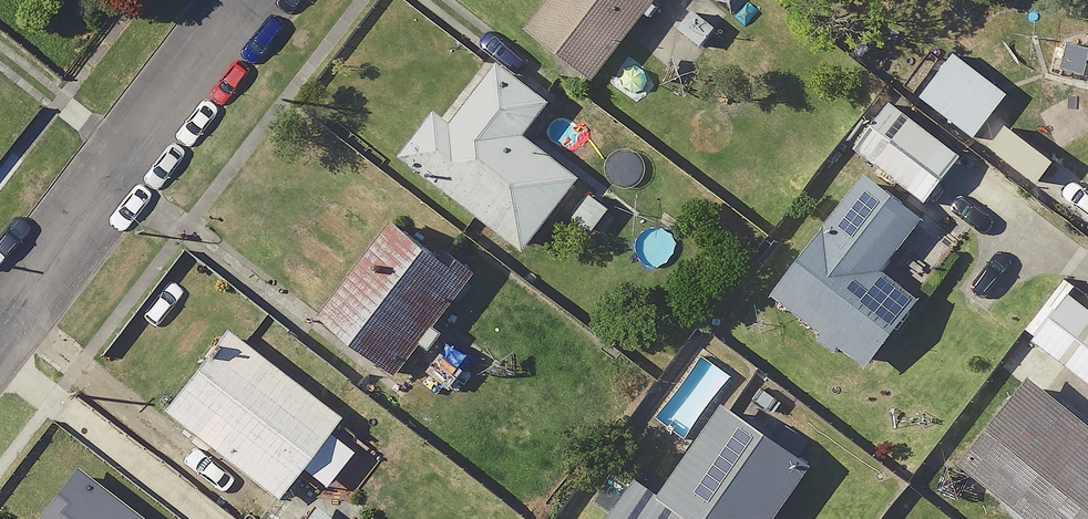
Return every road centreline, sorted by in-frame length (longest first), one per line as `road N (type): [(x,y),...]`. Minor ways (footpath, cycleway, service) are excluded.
road 1 (residential): [(246,0),(0,322)]

